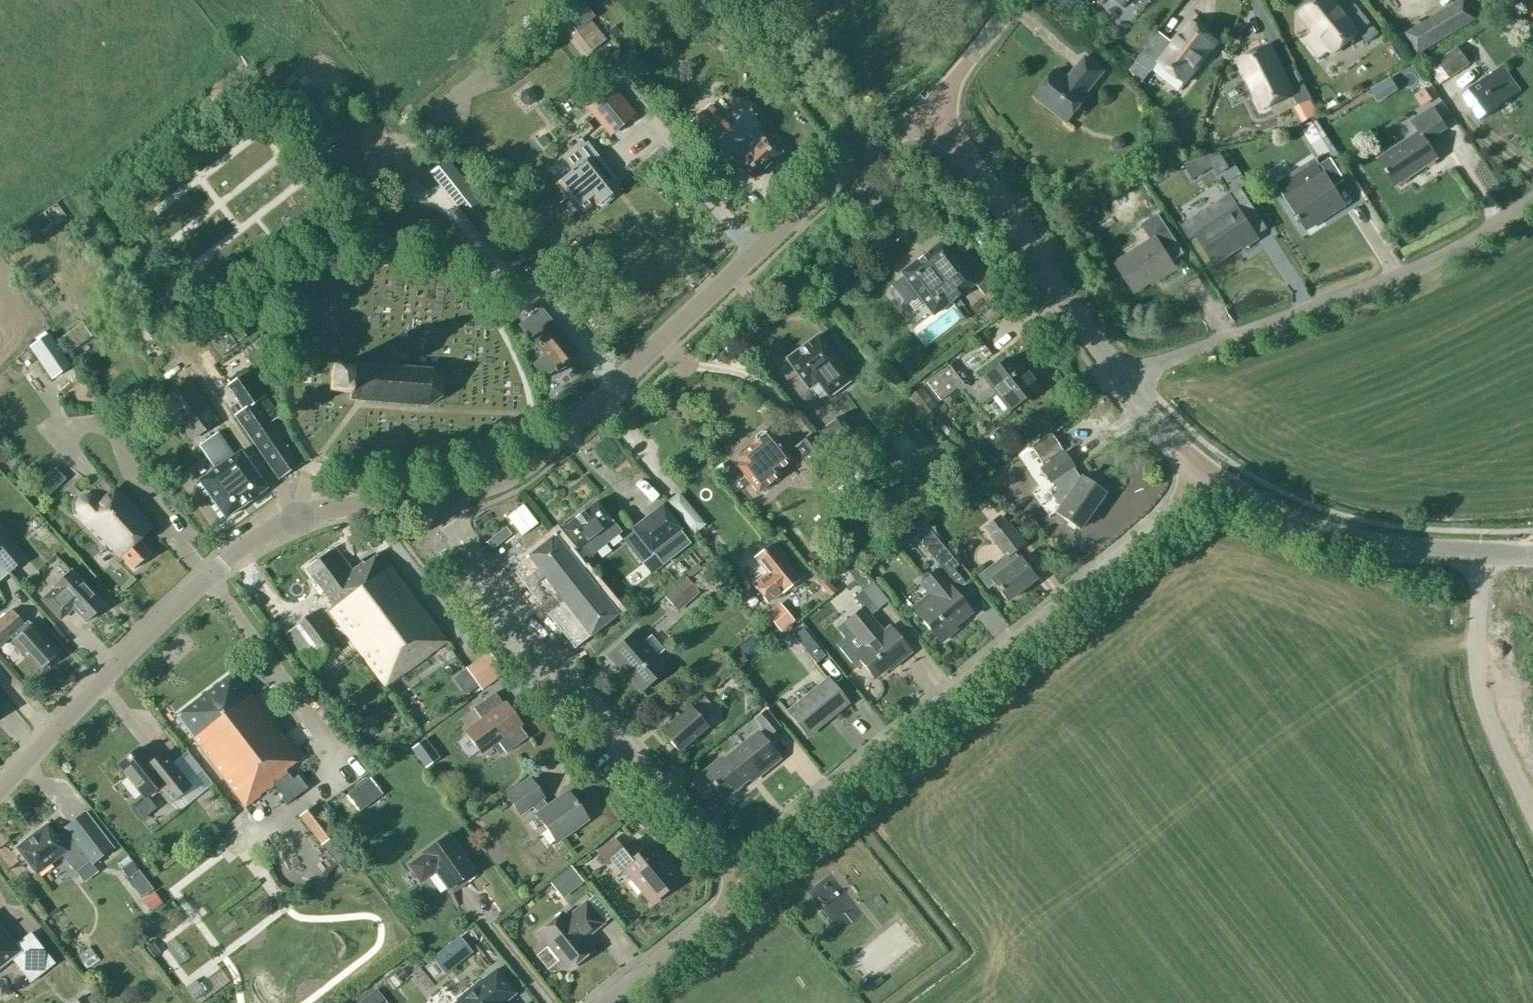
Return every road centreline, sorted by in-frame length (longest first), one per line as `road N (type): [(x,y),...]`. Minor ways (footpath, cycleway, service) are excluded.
road 1 (tertiary): [(441,507),(516,465),(890,134),(932,106)]
road 2 (residential): [(1215,482),(727,870)]
road 3 (tertiary): [(0,789),(125,654),(219,573),(302,517),(441,507)]
road 4 (residential): [(727,870),(441,507)]
road 5 (unclassified): [(1115,382),(1403,272),(1532,196)]
road 6 (tertiary): [(1115,382),(932,106)]
road 7 (tertiary): [(1480,553),(1361,542),(1215,482)]
road 8 (unclassified): [(1480,553),(1480,690),(1532,814)]
road 9 (residential): [(594,1002),(711,905),(727,870)]
road 10 (tertiary): [(1215,482),(1115,382)]
road 11 (unclassified): [(932,106),(1015,0)]

